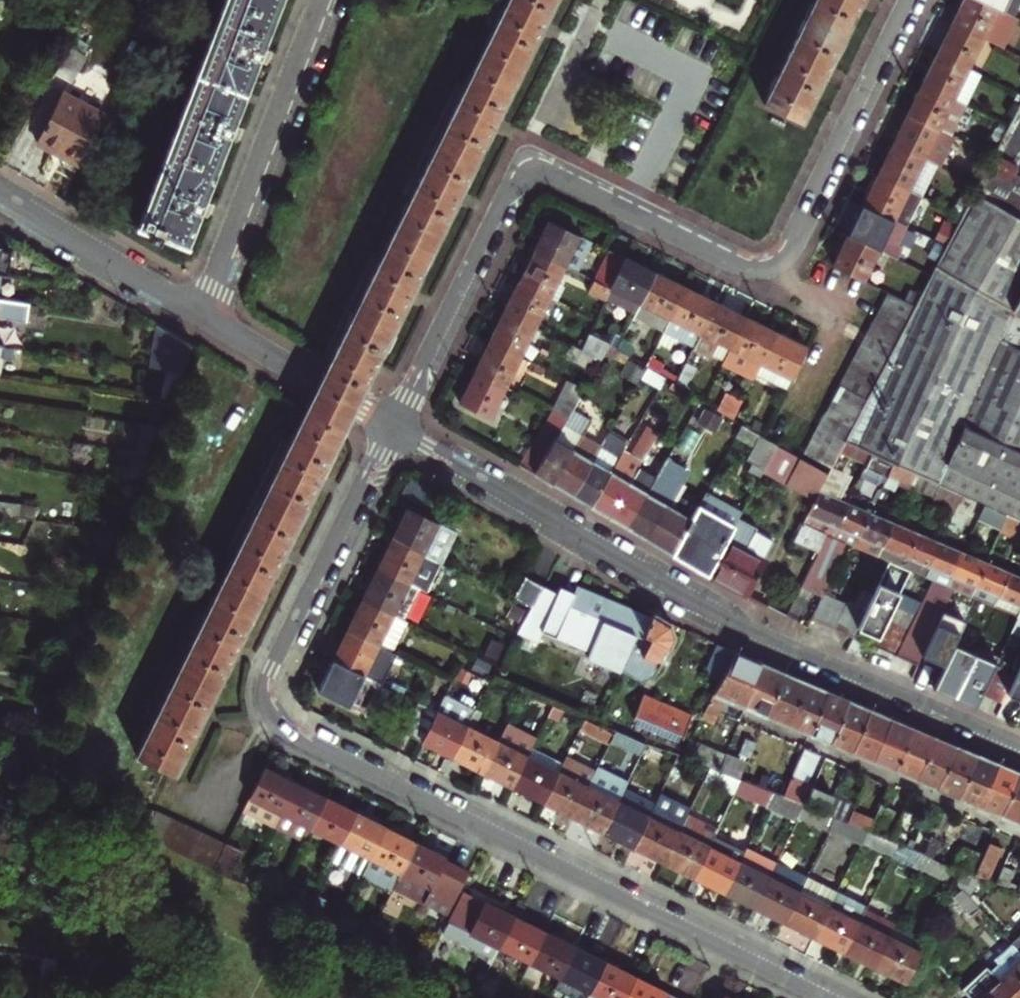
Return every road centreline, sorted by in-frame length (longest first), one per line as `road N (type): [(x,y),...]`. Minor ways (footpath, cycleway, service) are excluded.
road 1 (residential): [(392,428),(270,668),(265,702),(277,723),(826,997)]
road 2 (residential): [(1019,744),(714,612),(392,428)]
road 3 (residential): [(631,210),(742,264),(771,265),(790,247),(913,0)]
road 4 (residential): [(392,428),(528,159),(631,210)]
road 5 (residential): [(326,0),(200,315)]
road 6 (residential): [(604,26),(672,59),(684,78),(683,102),(631,210)]
road 7 (residential): [(0,198),(200,315)]
road 8 (residential): [(200,315),(392,428)]

